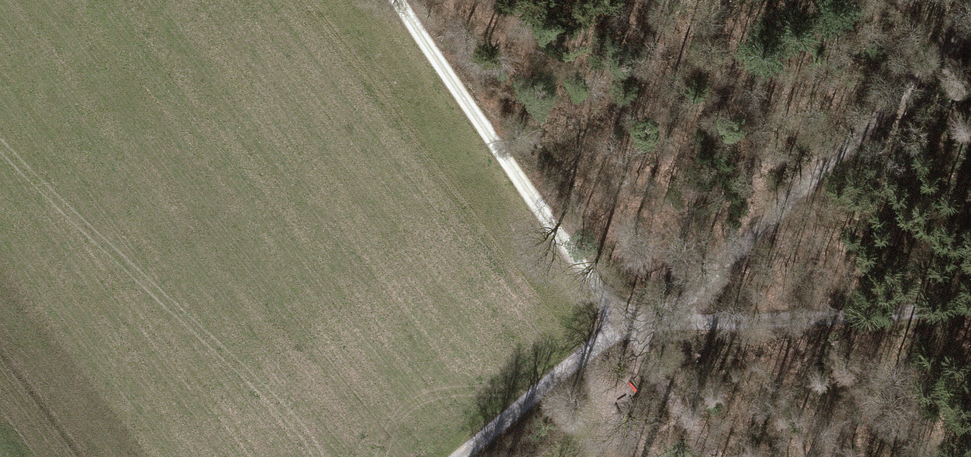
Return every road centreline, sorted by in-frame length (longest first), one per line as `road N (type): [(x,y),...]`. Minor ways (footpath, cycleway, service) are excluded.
road 1 (unclassified): [(970,302),(627,326),(461,456)]
road 2 (track): [(970,21),(656,326)]
road 3 (track): [(627,326),(397,0)]
road 4 (track): [(715,456),(645,362),(656,326)]

